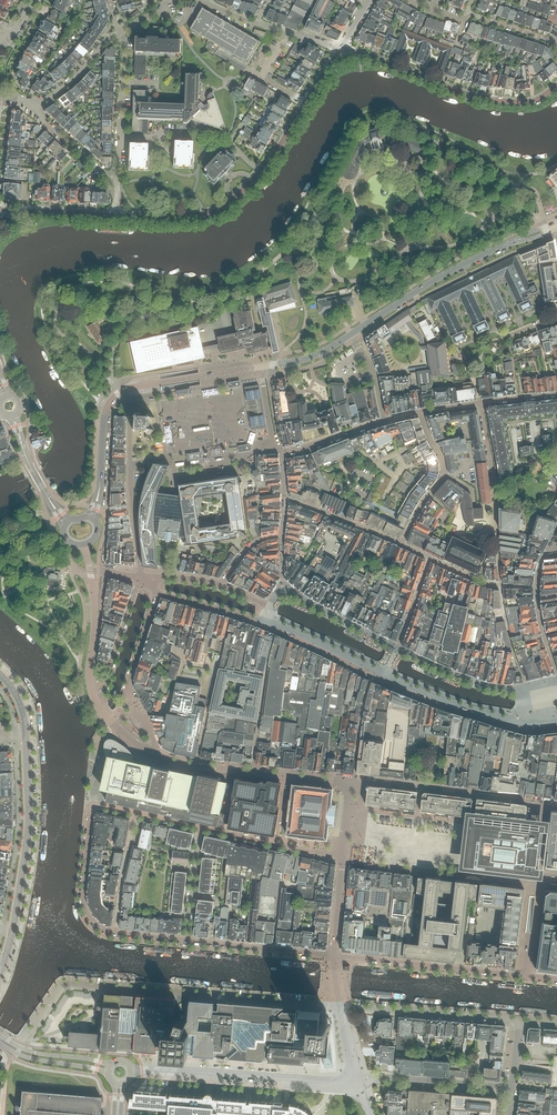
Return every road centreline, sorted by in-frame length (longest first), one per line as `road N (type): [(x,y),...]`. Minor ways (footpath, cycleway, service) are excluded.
road 1 (residential): [(306,103),(270,162),(223,209),(116,216)]
road 2 (secondary): [(100,476),(105,415),(118,394),(260,367)]
road 3 (residential): [(296,1002),(69,984)]
road 4 (residential): [(342,48),(485,98),(529,102),(556,86)]
road 5 (tertiary): [(132,1071),(346,1076)]
road 6 (unclassified): [(343,857),(351,782),(216,768)]
road 7 (unclassified): [(524,975),(334,955)]
road 8 (unclassified): [(115,932),(95,923),(84,902),(90,813),(95,805),(135,813)]
road 9 (residential): [(480,403),(501,586)]
road 10 (residential): [(340,1005),(520,1020)]
road 11 (residential): [(385,675),(492,715),(556,722)]
road 12 (secondary): [(351,334),(501,246)]
road 13 (secondary): [(13,930),(29,825),(25,758)]
road 14 (residential): [(346,1076),(512,1087)]
road 15 (residential): [(117,186),(121,31)]
road 16 (residential): [(421,411),(445,472),(401,544)]
road 17 (unclassified): [(334,955),(187,940)]
road 18 (residential): [(130,464),(275,449)]
road 19 (unclassified): [(202,828),(343,857)]
road 20 (residential): [(111,722),(157,592)]
road 21 (residential): [(139,578),(104,693),(95,700)]
road 22 (residential): [(266,621),(385,675)]
road 23 (unclassified): [(95,700),(90,571)]
road 24 (residential): [(401,544),(285,498)]
road 25 (residential): [(115,932),(135,813)]
road 26 (unclassified): [(556,875),(542,873),(524,975)]

